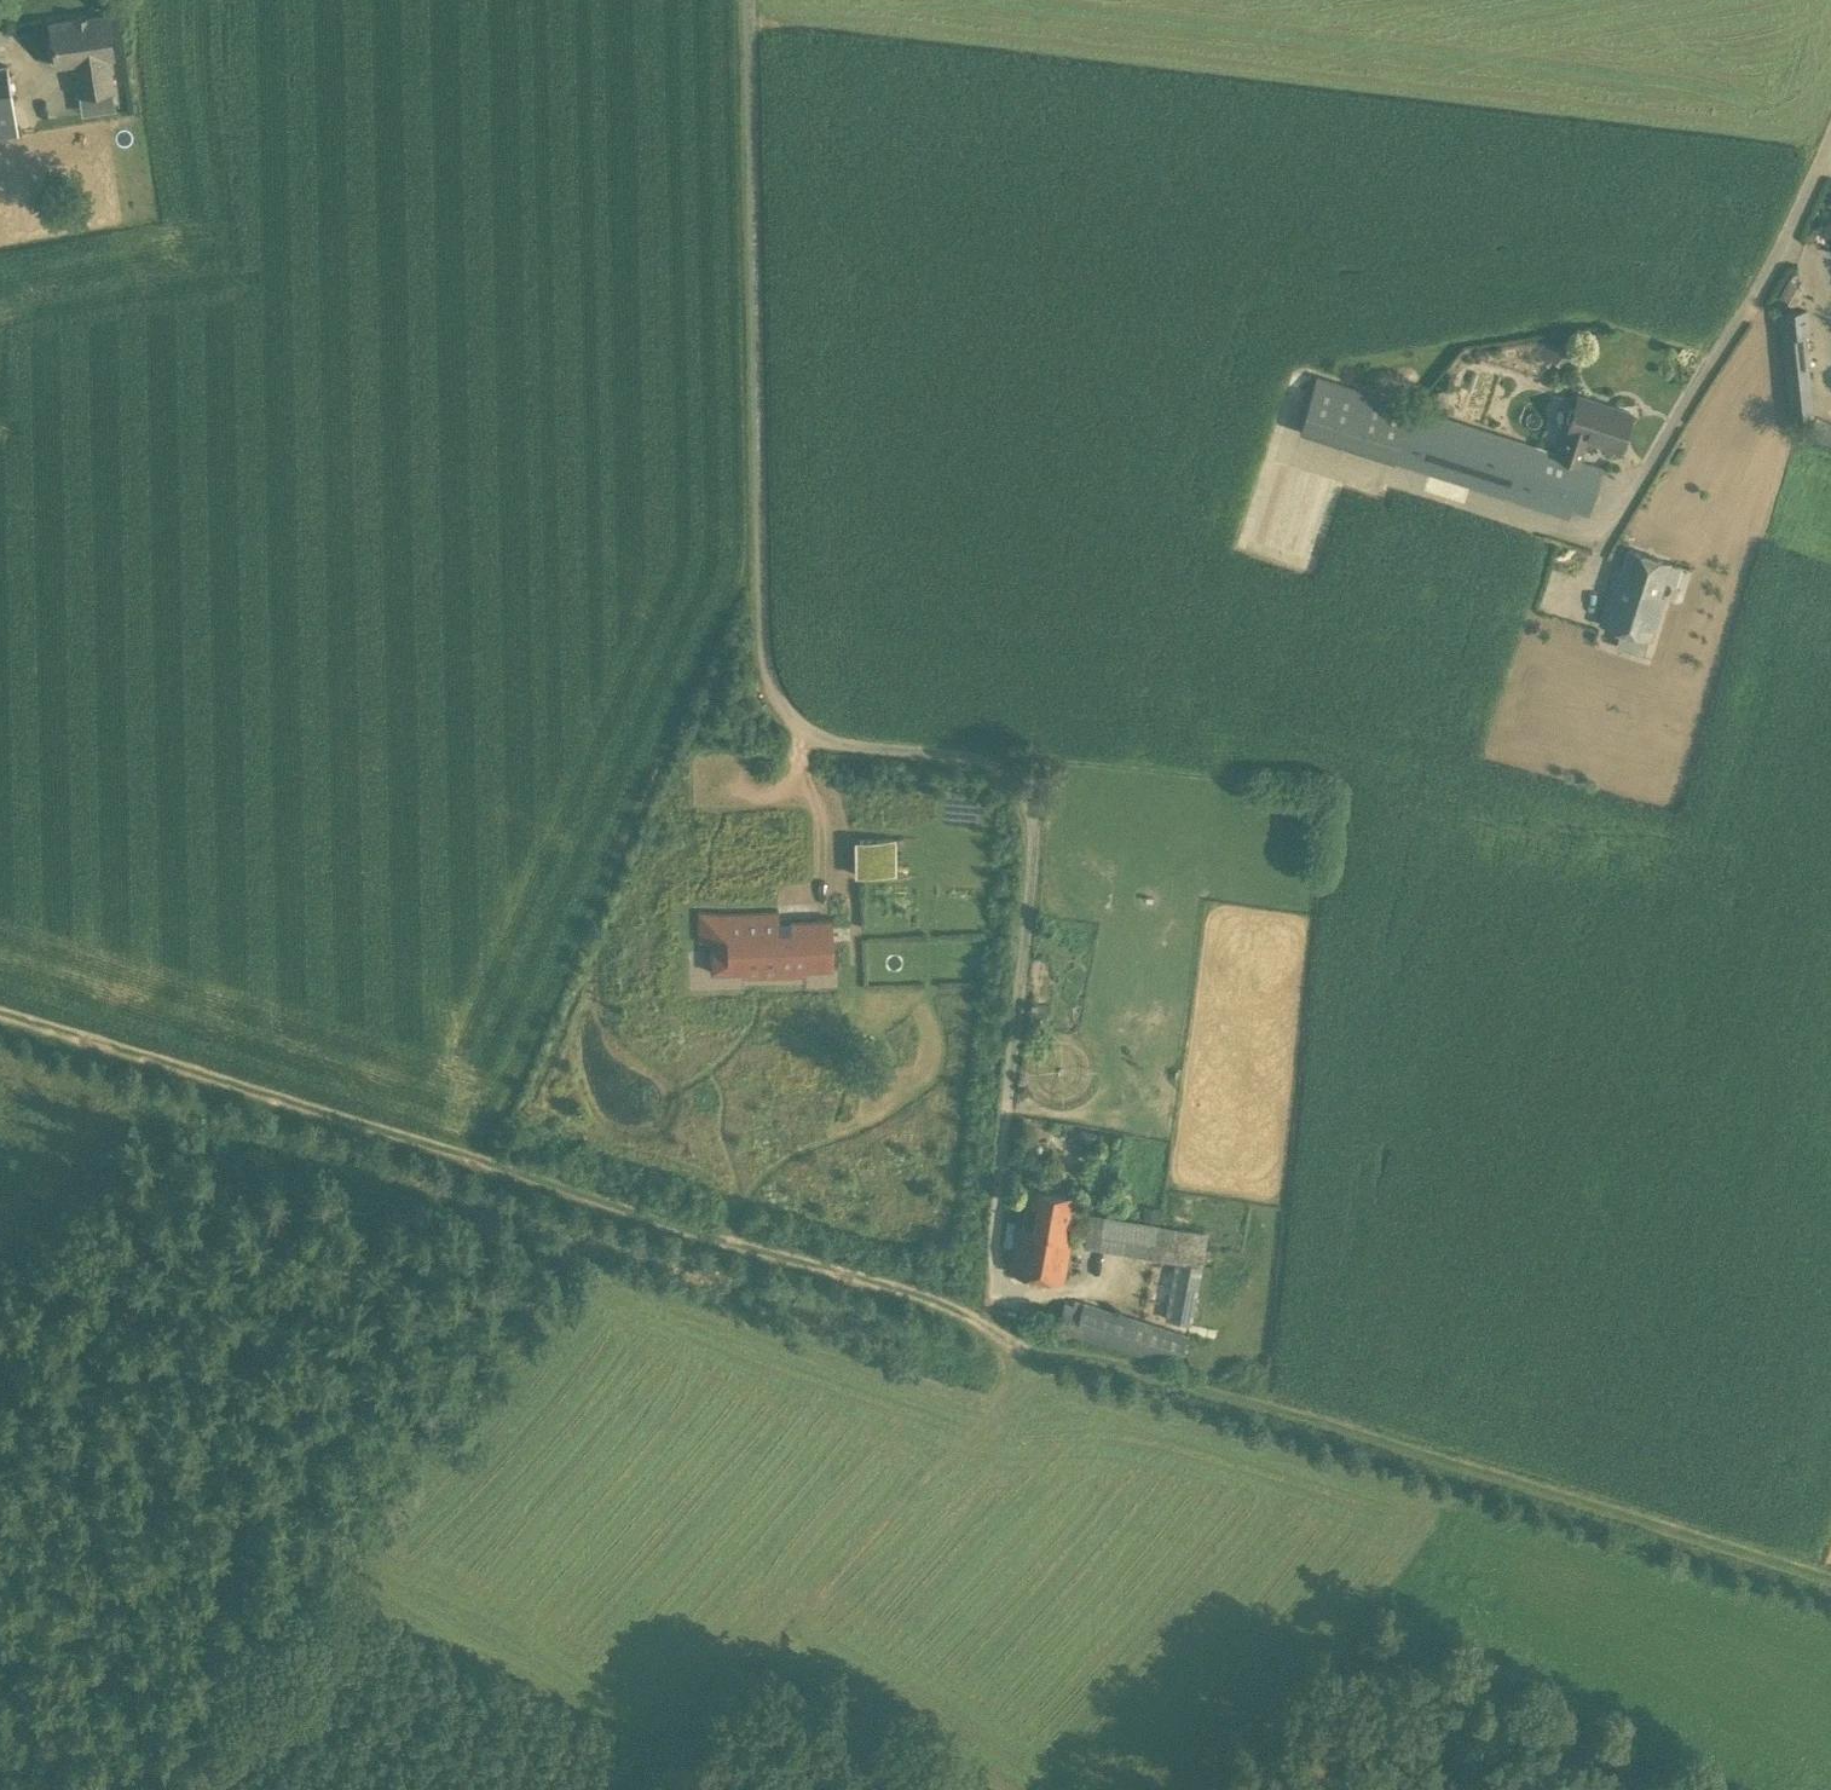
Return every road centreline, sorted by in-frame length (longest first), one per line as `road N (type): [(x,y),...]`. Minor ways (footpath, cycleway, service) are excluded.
road 1 (unclassified): [(1012,1347),(952,1309),(0,1022)]
road 2 (track): [(1830,1579),(1105,1360),(1012,1347)]

